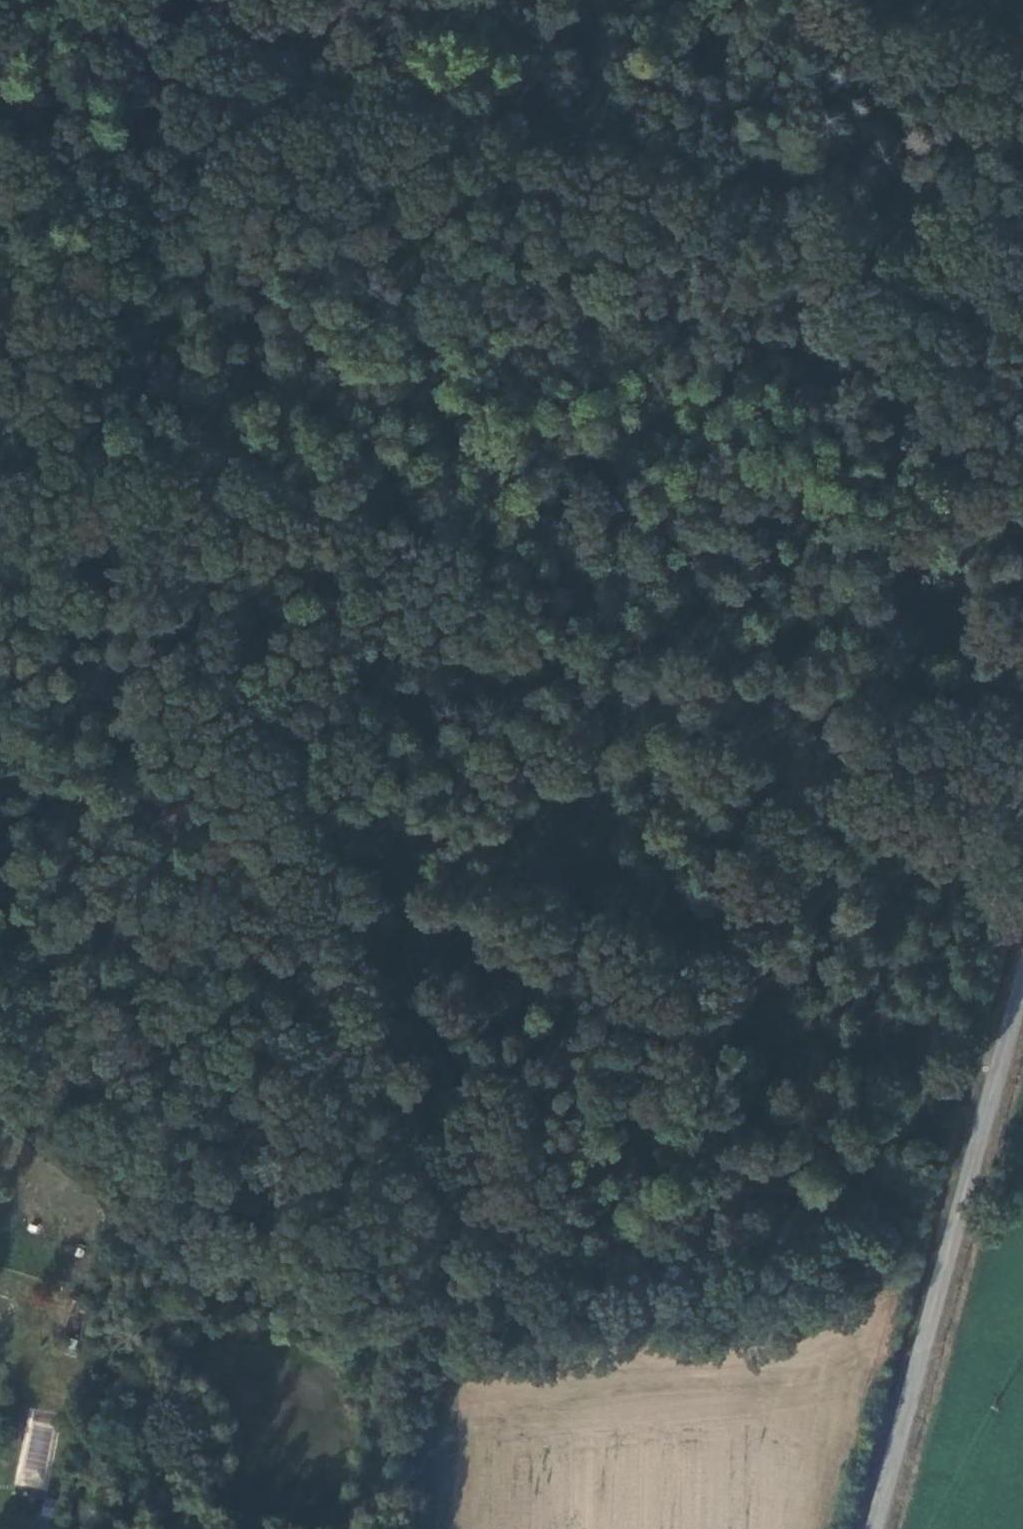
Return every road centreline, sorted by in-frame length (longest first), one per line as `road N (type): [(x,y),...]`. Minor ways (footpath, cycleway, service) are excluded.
road 1 (unclassified): [(1022,1056),(880,1528)]

